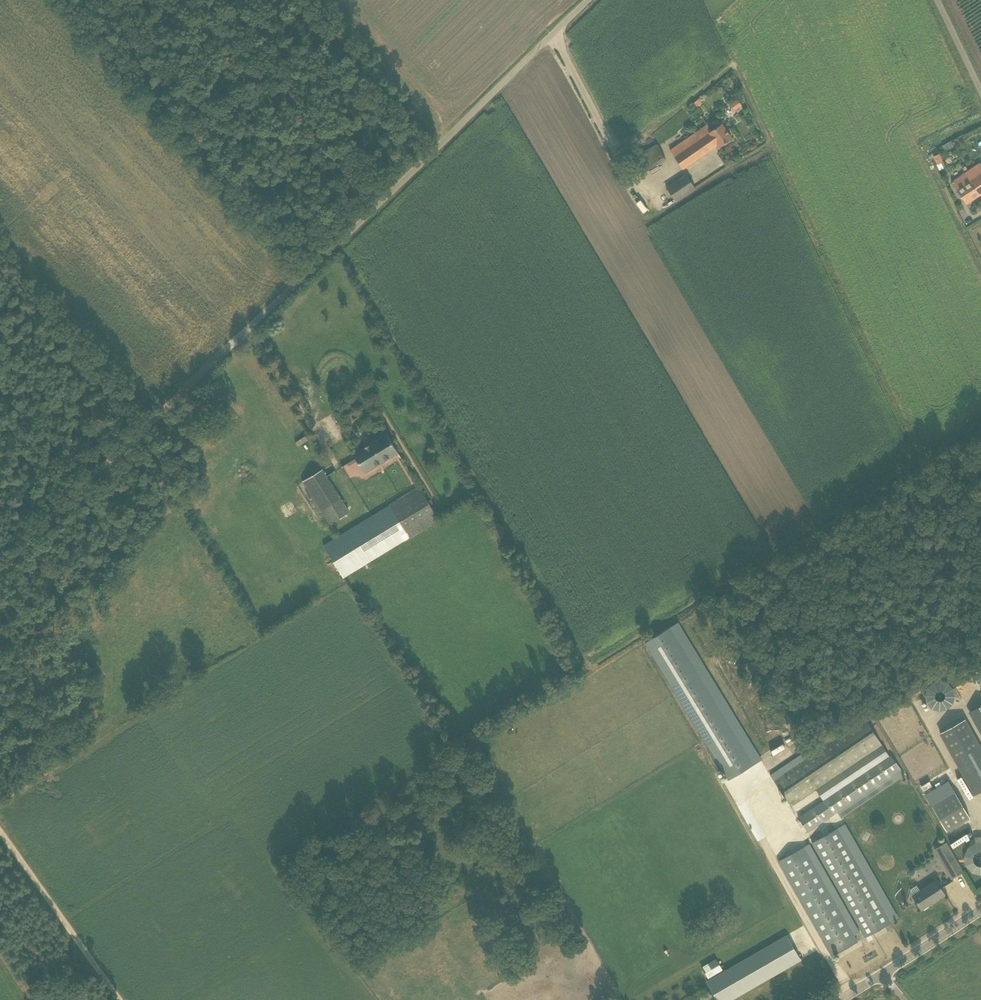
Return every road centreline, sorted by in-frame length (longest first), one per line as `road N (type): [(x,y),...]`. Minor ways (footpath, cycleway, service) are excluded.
road 1 (unclassified): [(242,336),(588,0)]
road 2 (track): [(0,564),(242,336)]
road 3 (track): [(0,822),(123,999)]

